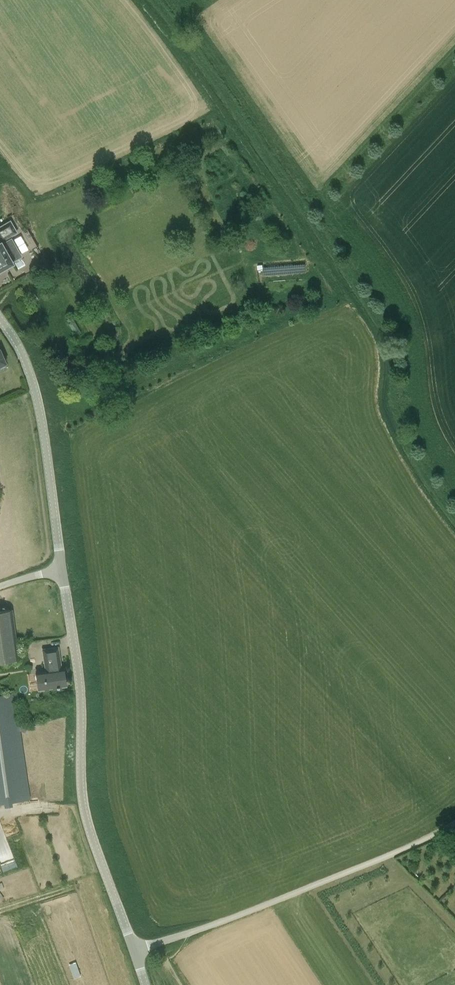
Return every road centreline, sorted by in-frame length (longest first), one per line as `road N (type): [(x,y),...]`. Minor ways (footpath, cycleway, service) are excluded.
road 1 (unclassified): [(135,948),(87,824),(79,682),(62,568)]
road 2 (unclassified): [(454,822),(233,917),(135,948)]
road 3 (unclassified): [(62,568),(33,386),(0,321)]

